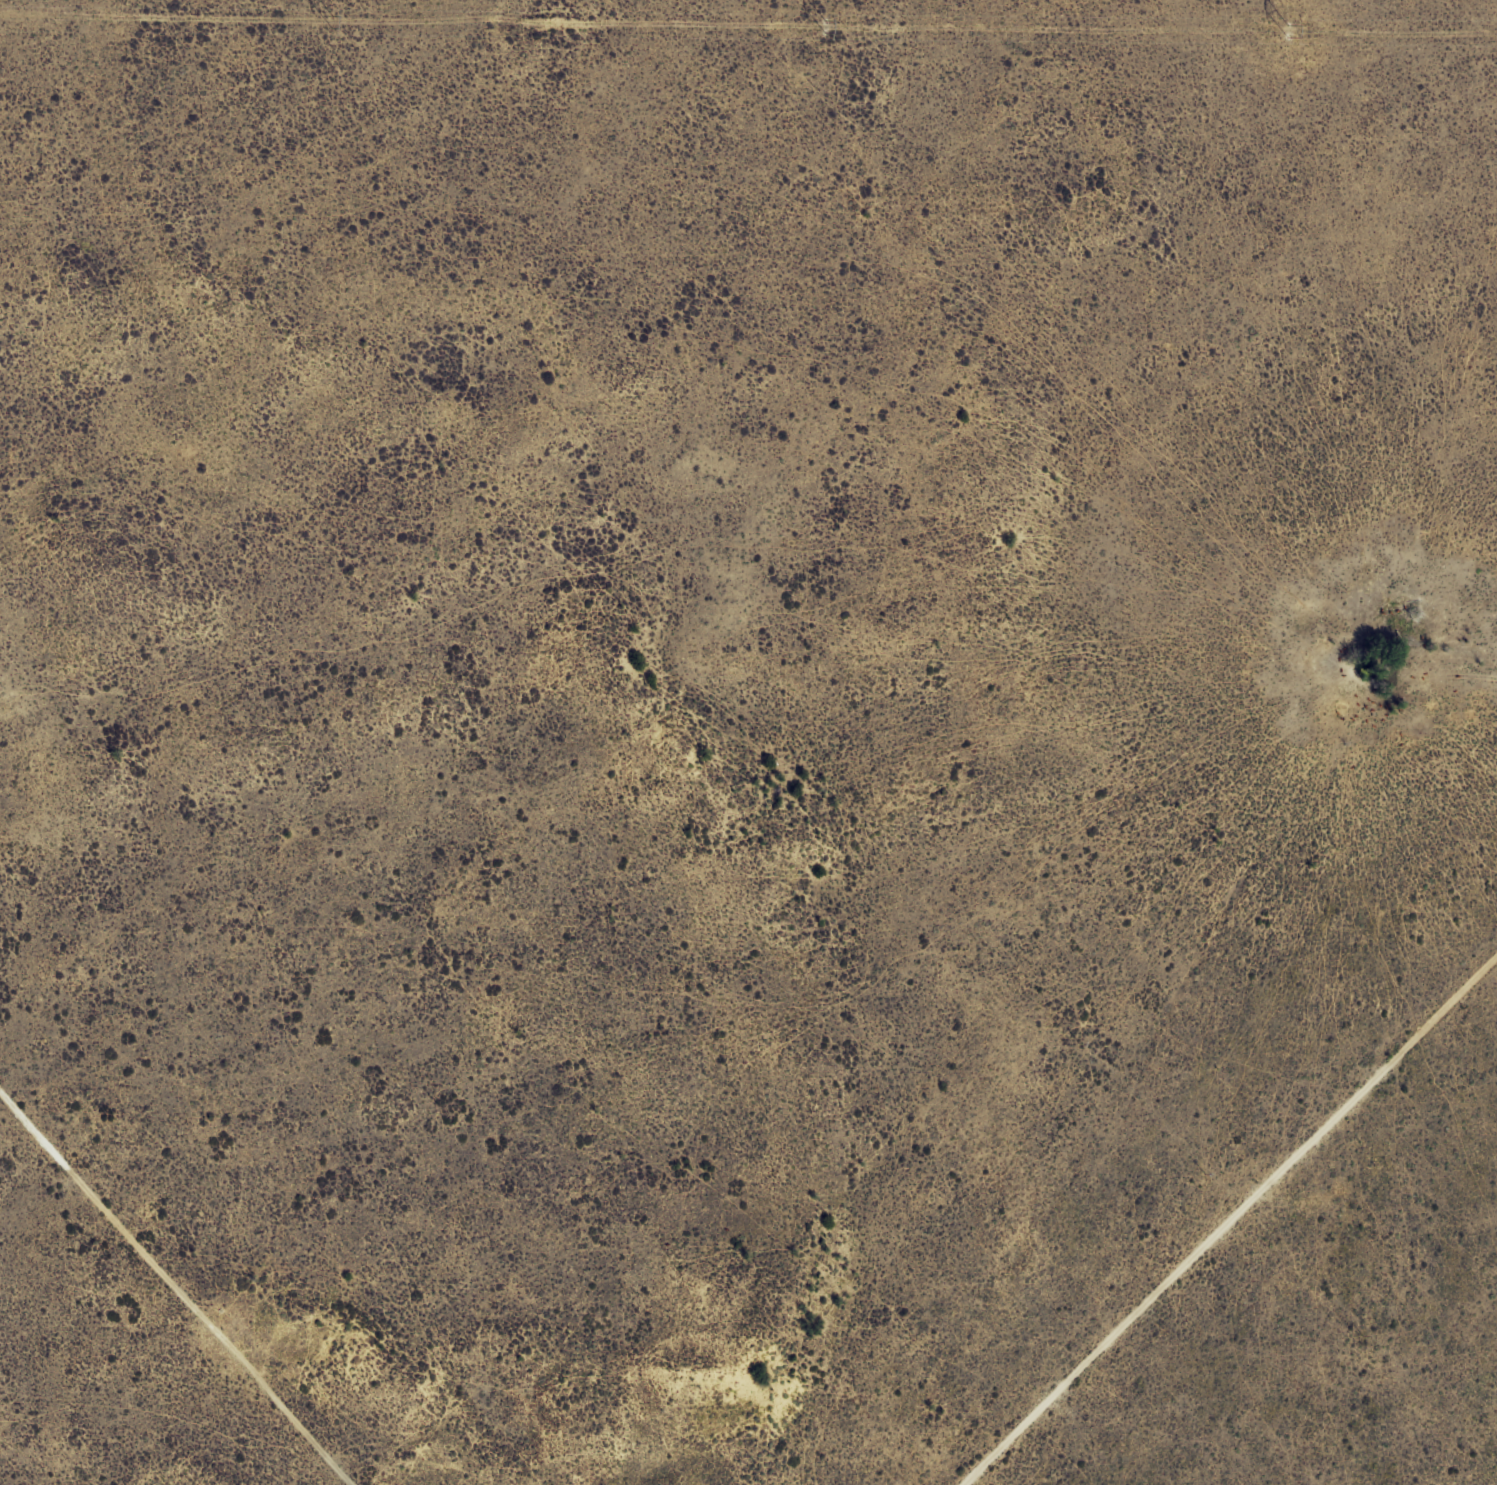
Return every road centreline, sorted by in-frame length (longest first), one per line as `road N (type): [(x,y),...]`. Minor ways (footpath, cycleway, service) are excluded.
road 1 (residential): [(1015,1484),(1496,995)]
road 2 (residential): [(406,1484),(0,1029)]

